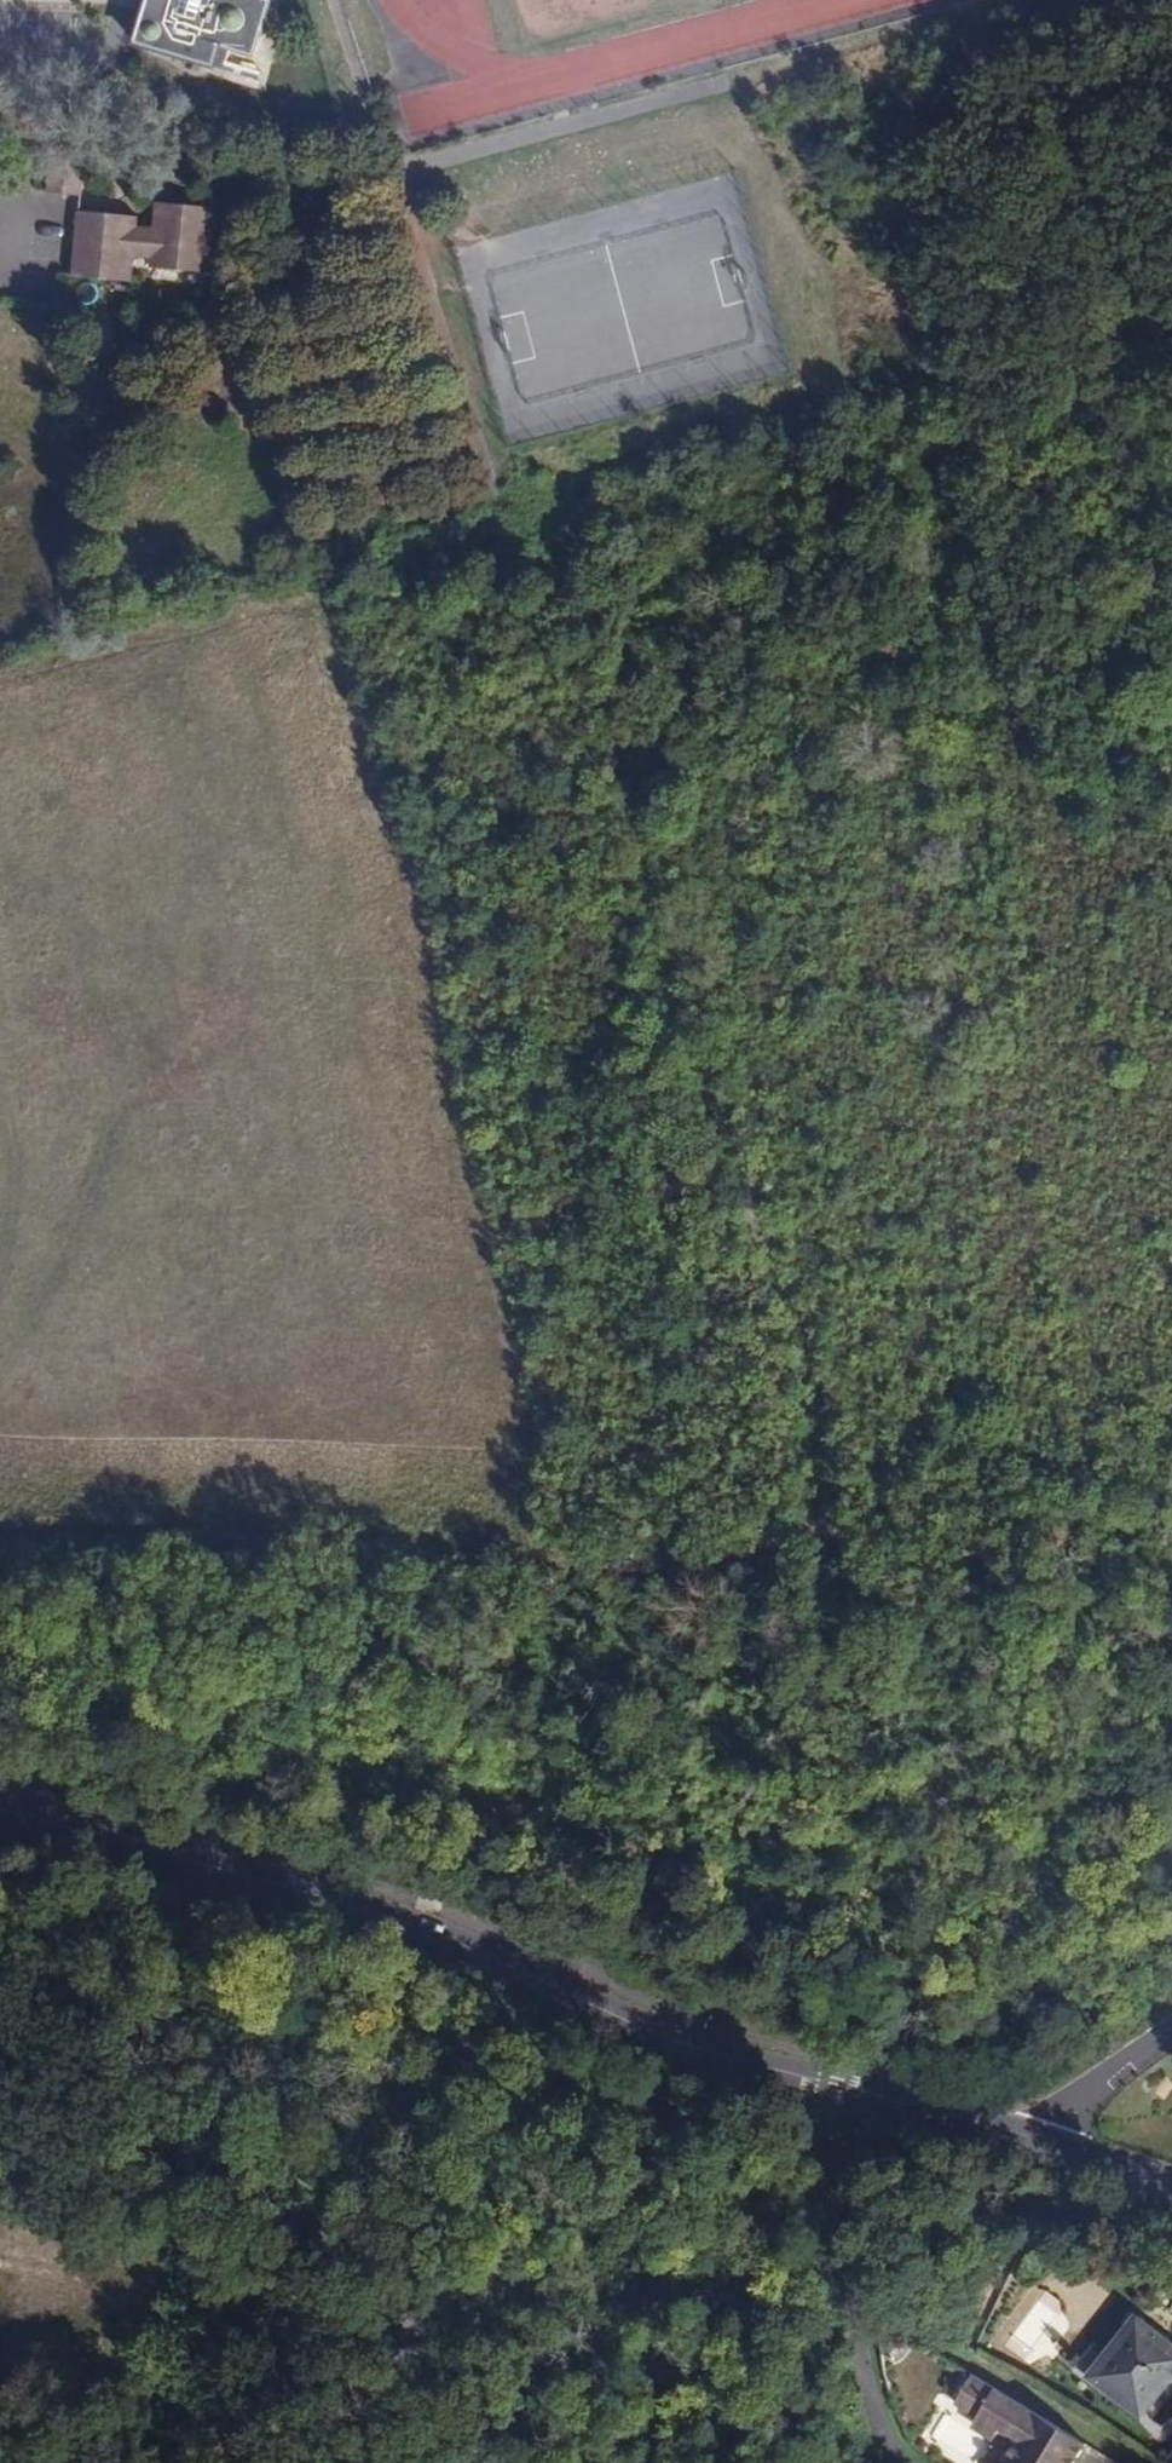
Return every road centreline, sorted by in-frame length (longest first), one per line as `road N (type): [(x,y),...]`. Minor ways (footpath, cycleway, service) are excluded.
road 1 (unclassified): [(1053,2150),(671,2032),(405,1912),(0,1812)]
road 2 (residential): [(1171,2029),(1093,2092),(1053,2150)]
road 3 (unclassified): [(1171,2192),(1053,2150)]

